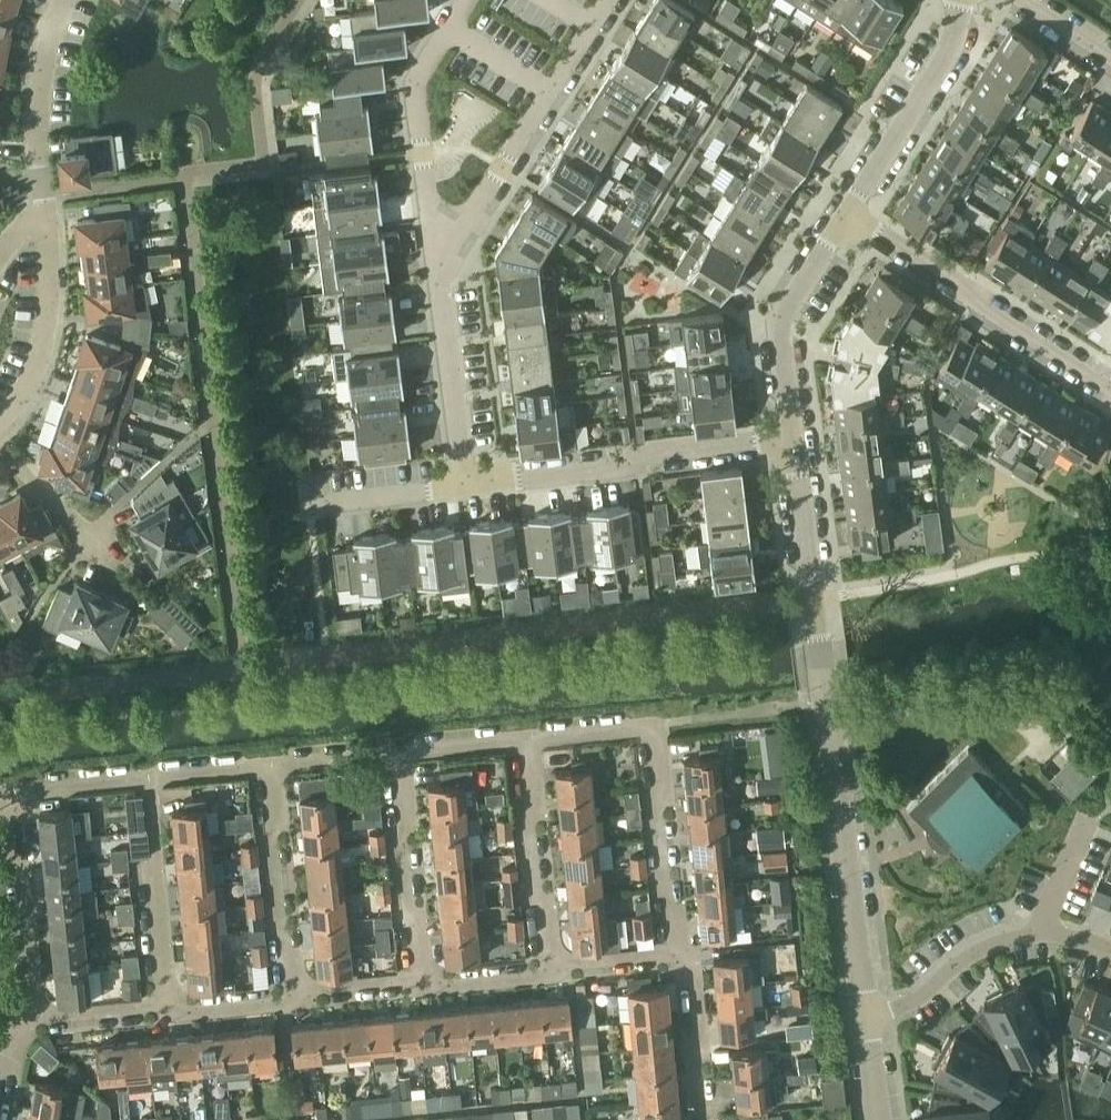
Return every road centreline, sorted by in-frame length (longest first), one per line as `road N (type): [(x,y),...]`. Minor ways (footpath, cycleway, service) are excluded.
road 1 (residential): [(423,982),(398,755),(529,740)]
road 2 (residential): [(35,1014),(12,792),(148,779)]
road 3 (residential): [(608,0),(502,166),(438,285)]
road 4 (residential): [(474,475),(499,480),(624,464),(653,450),(791,430)]
road 5 (residential): [(844,217),(1110,385)]
road 6 (tertiary): [(867,1013),(826,709)]
road 7 (residential): [(438,285),(417,87),(423,60),(459,0)]
road 8 (tertiary): [(826,709),(791,430)]
road 9 (residential): [(1110,947),(1048,934),(1006,943),(909,1003),(867,1013)]
road 10 (tertiary): [(844,217),(955,40),(958,0)]
road 11 (residential): [(0,425),(39,359),(48,313),(44,191)]
road 12 (tertiary): [(791,430),(782,313),(844,217)]
road 13 (residential): [(553,970),(529,740)]
road 14 (residential): [(681,951),(653,727)]
road 15 (residential): [(264,768),(295,991)]
road 16 (residential): [(168,1003),(148,779)]
road 17 (residential): [(143,598),(0,449)]
road 18 (residential): [(438,285),(461,454),(474,475)]
road 19 (residential): [(44,191),(39,82),(62,0)]
road 20 (residential): [(703,1119),(691,1053),(700,1030),(692,970),(681,951)]
road 21 (residential): [(653,727),(826,709)]
road 22 (residential): [(341,506),(474,475)]
road 23 (residential): [(35,1014),(168,1003)]
road 24 (residential): [(423,982),(553,970)]
road 25 (residential): [(553,970),(681,951)]
road 26 (residential): [(295,991),(423,982)]
road 27 (residential): [(168,1003),(295,991)]
road 28 (residential): [(529,740),(653,727)]

